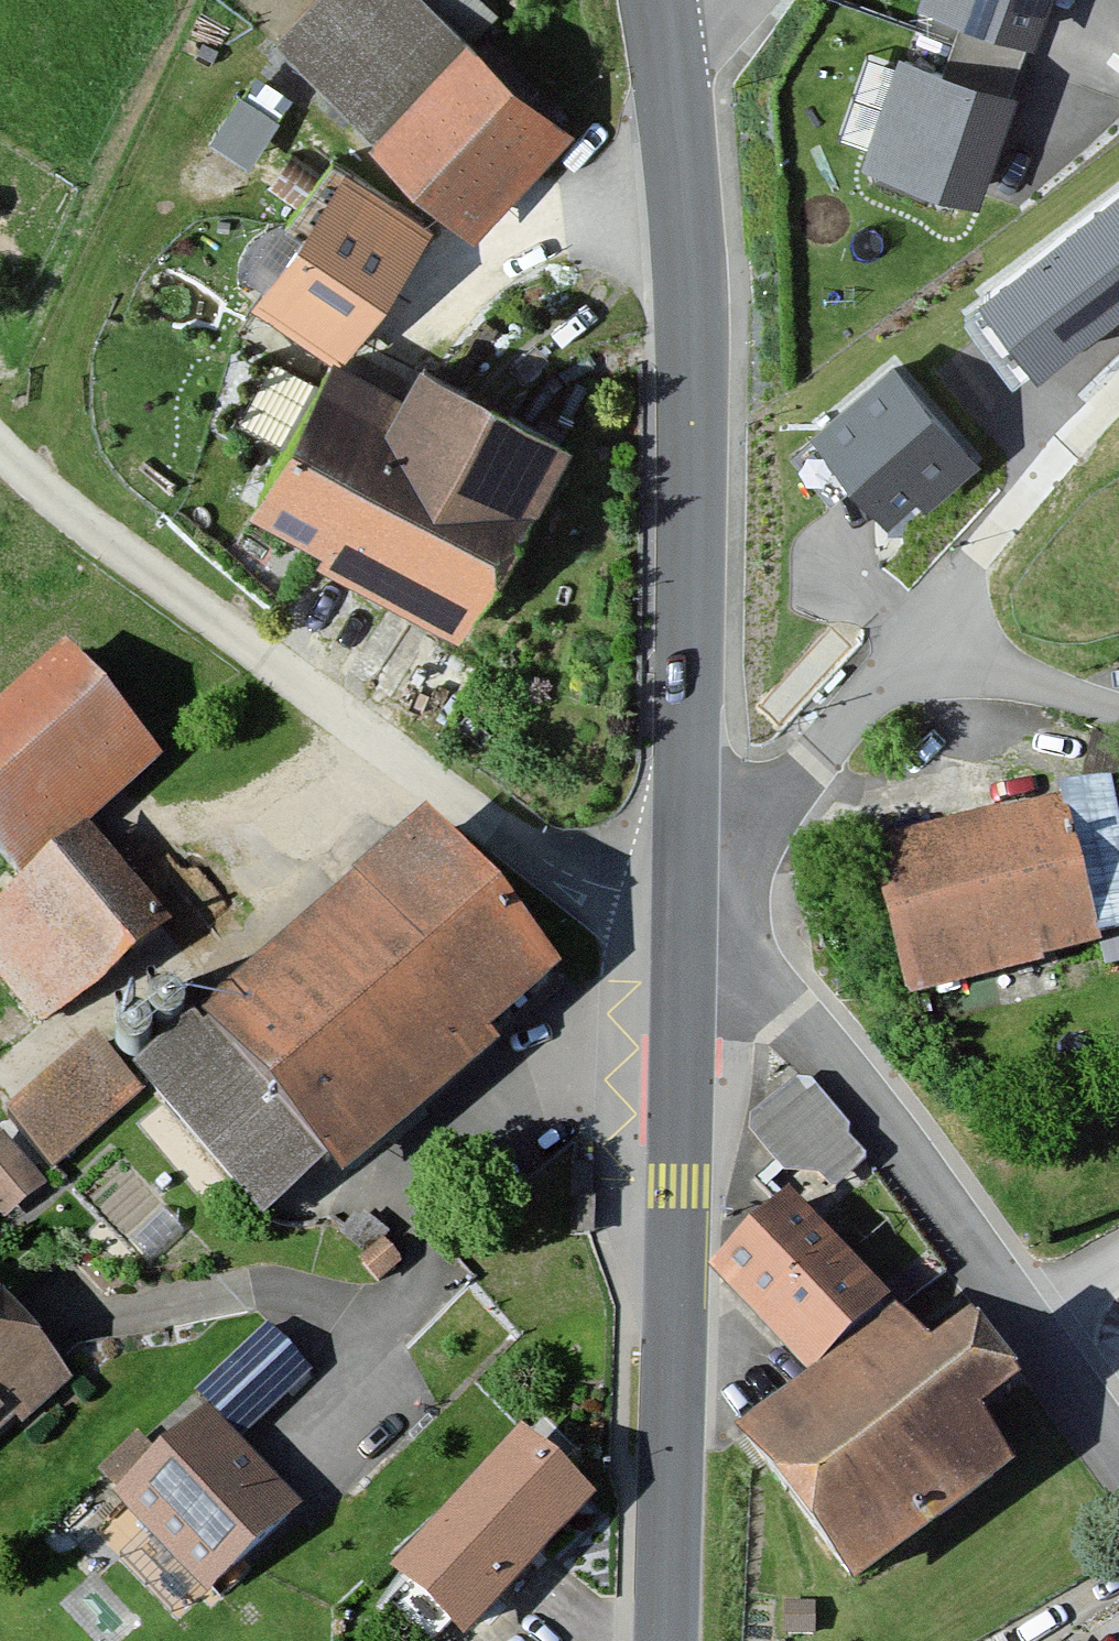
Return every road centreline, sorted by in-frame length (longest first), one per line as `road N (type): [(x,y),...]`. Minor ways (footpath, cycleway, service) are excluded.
road 1 (secondary): [(686,897),(700,418),(693,232),(669,0)]
road 2 (track): [(0,445),(62,508),(544,860),(622,892),(686,897)]
road 3 (secondary): [(663,1640),(686,897)]
road 4 (residential): [(737,896),(779,998),(1031,1321)]
road 5 (residential): [(737,896),(769,813),(864,691),(933,654)]
road 6 (residential): [(933,654),(975,559),(1065,447),(1118,396)]
road 7 (residential): [(933,654),(1038,688),(1118,704)]
road 8 (residential): [(1031,1321),(1118,1442)]

